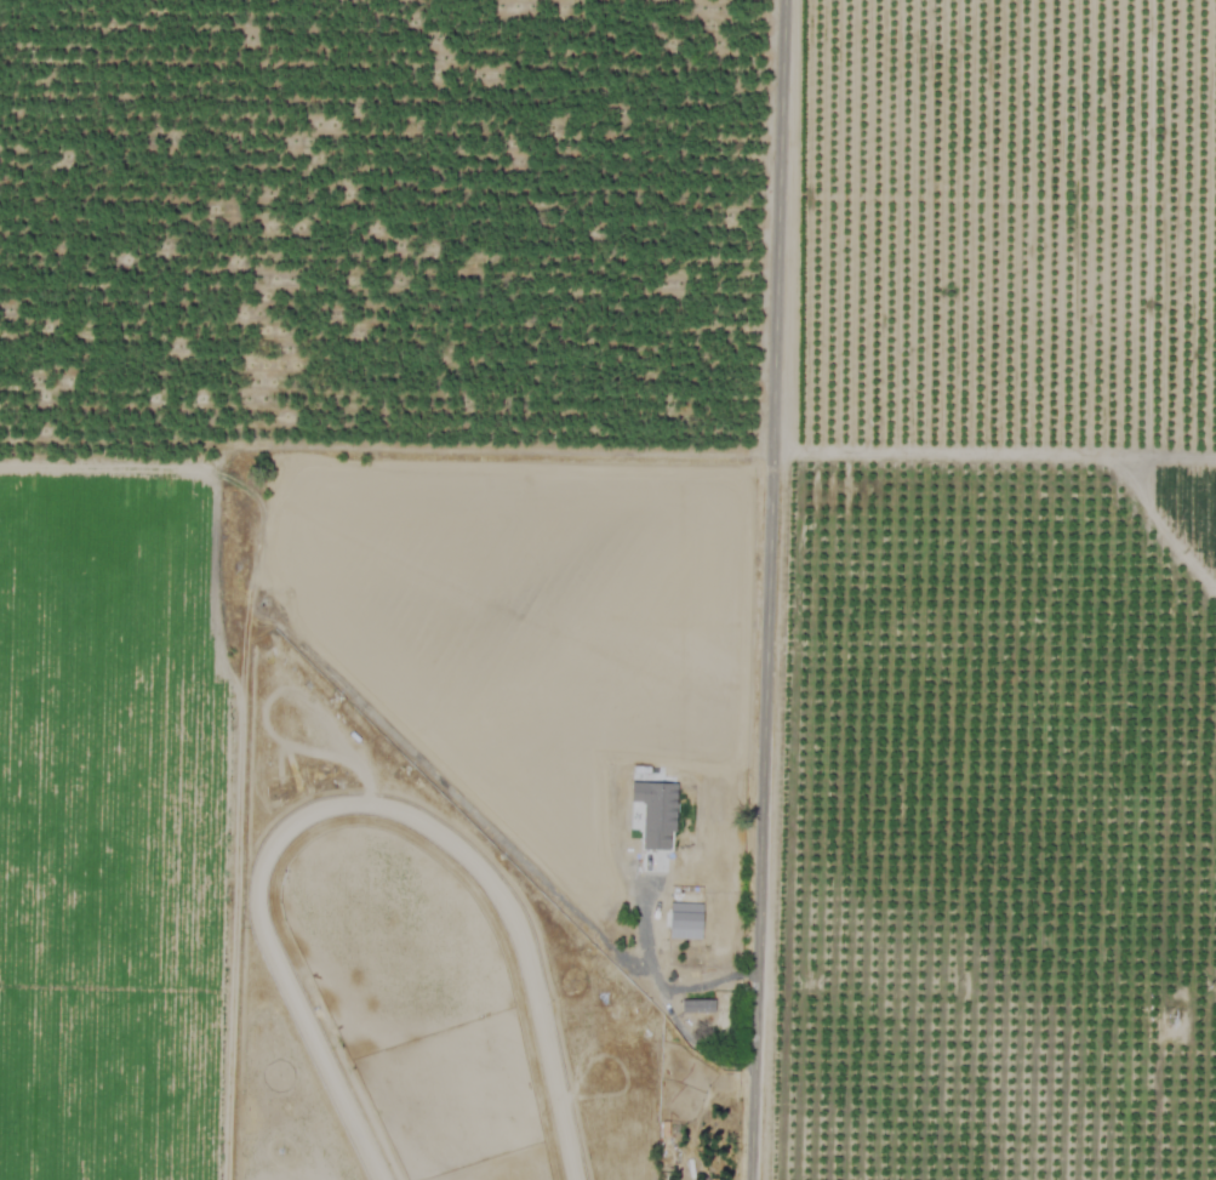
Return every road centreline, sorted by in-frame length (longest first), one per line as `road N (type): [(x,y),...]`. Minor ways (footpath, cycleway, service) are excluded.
road 1 (residential): [(775,0),(759,1179)]

